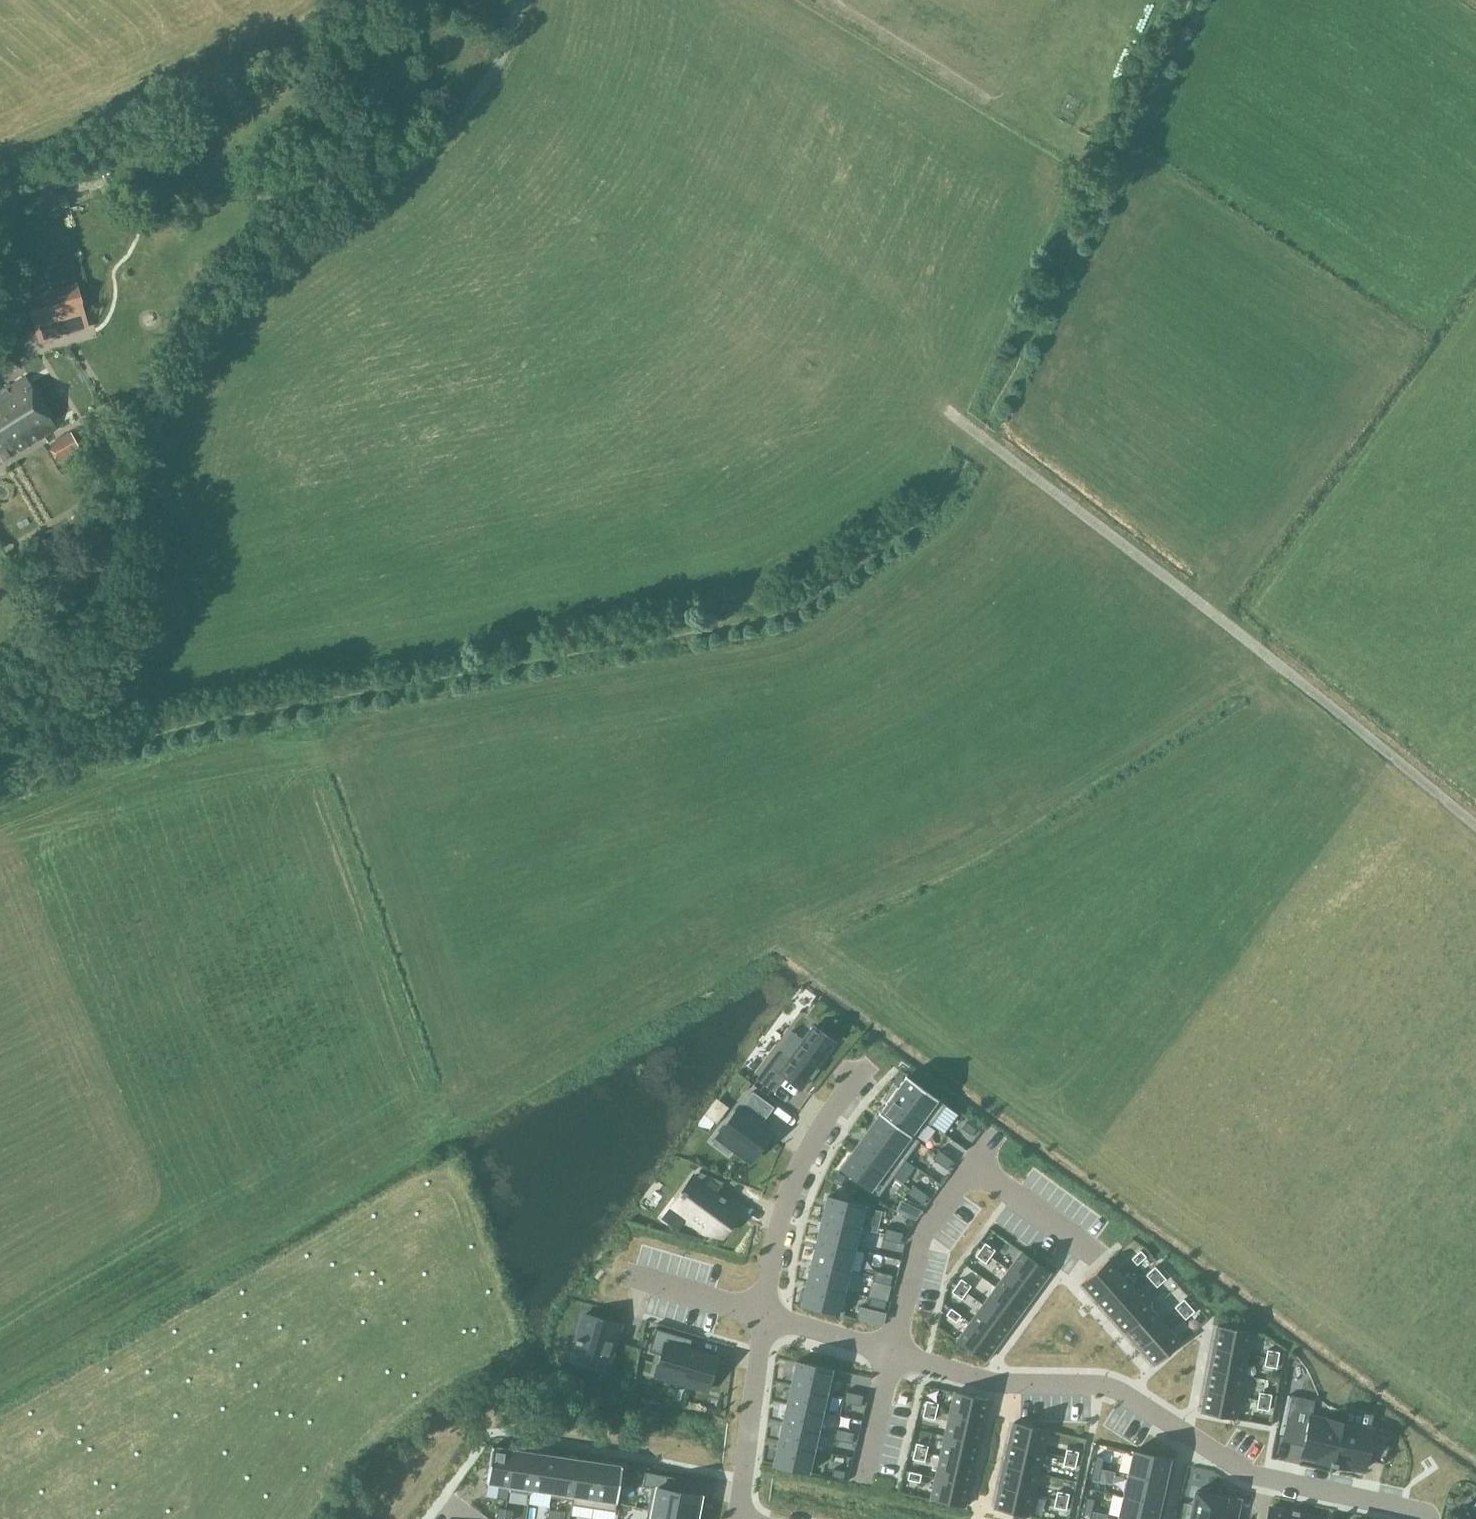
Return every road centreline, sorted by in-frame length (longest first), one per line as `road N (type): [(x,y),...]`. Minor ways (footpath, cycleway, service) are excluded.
road 1 (unclassified): [(0,790),(55,762),(83,726),(160,421),(200,336),(395,192),(462,129),(495,80),(521,0)]
road 2 (residential): [(1430,1518),(1252,1476),(1105,1383),(975,1379),(765,1316)]
road 3 (track): [(944,407),(1475,826)]
road 4 (residential): [(765,1316),(794,1183),(837,1106),(871,1065)]
road 5 (residential): [(738,1518),(765,1316)]

